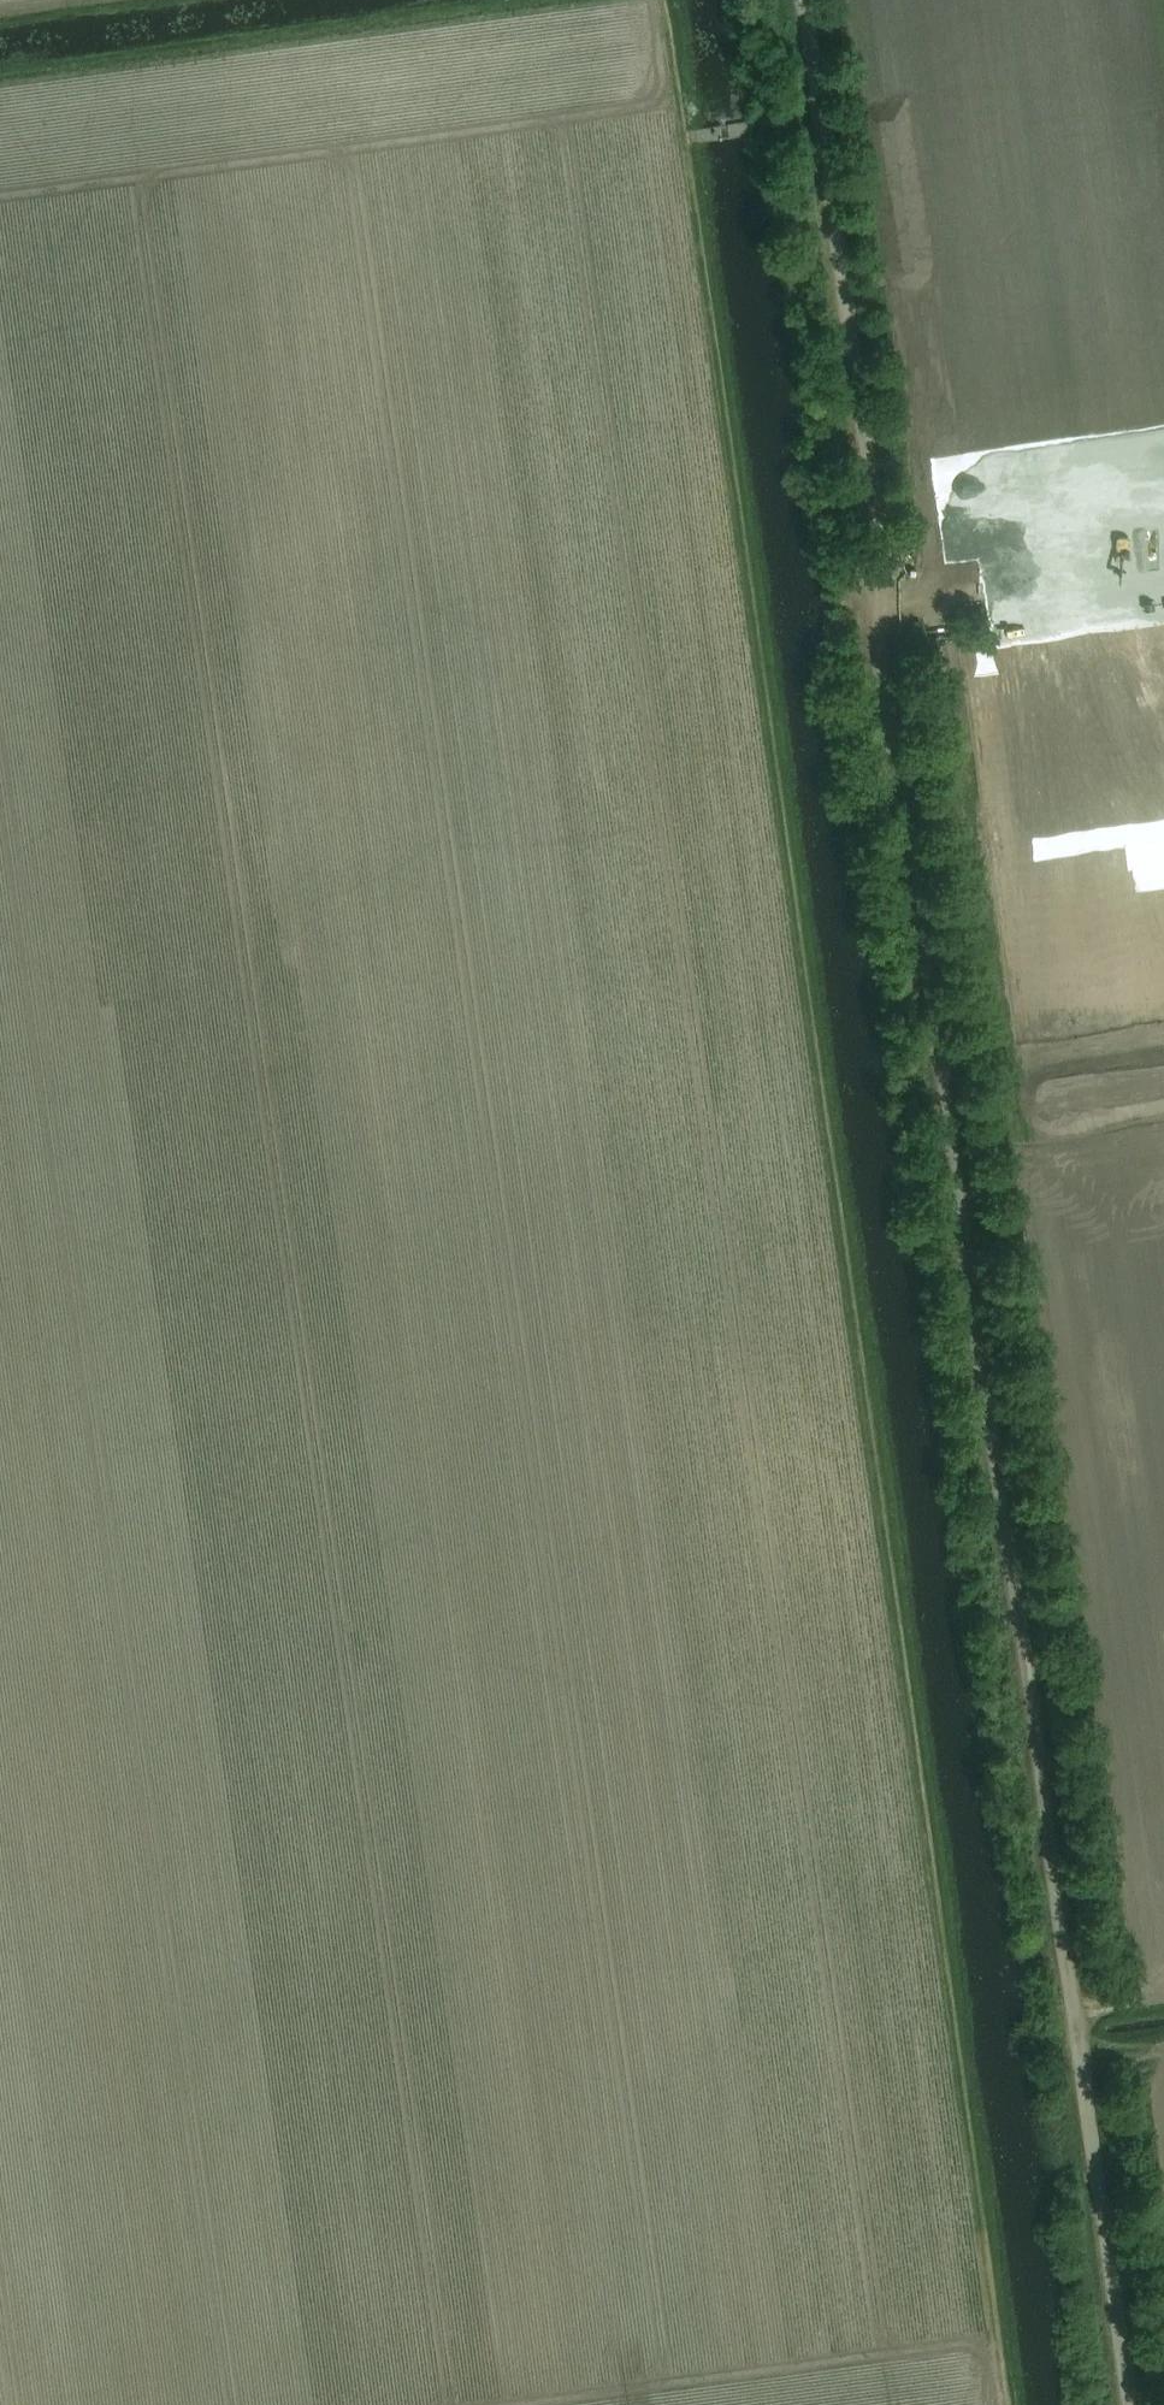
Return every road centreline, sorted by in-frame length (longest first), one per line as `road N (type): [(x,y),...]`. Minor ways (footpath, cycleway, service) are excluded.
road 1 (track): [(1132,2404),(877,633),(887,609),(798,0)]
road 2 (track): [(1163,566),(887,609)]

